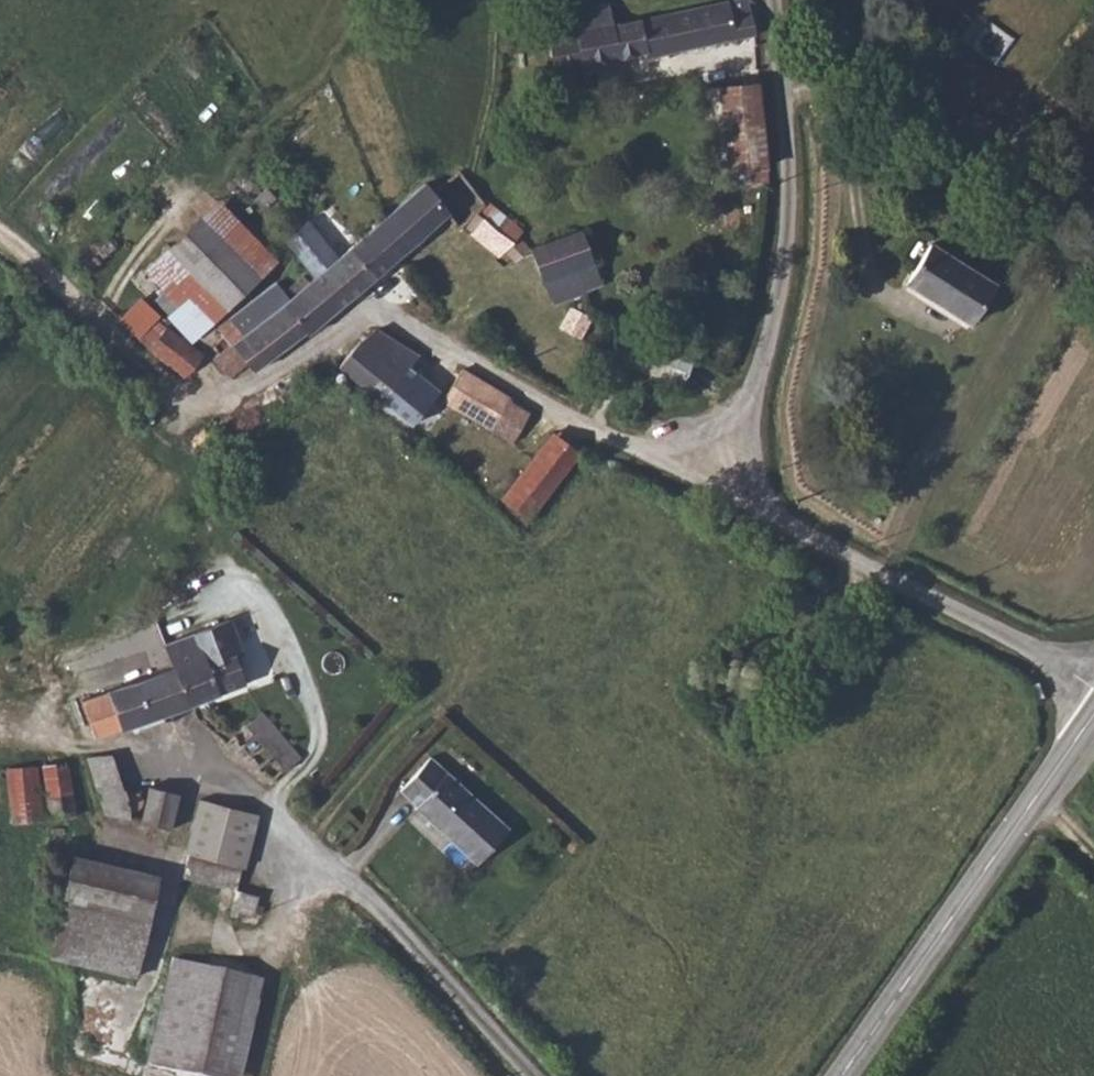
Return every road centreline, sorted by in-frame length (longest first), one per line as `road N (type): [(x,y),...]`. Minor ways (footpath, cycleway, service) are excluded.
road 1 (unclassified): [(703,488),(410,319),(375,312),(295,367),(239,393)]
road 2 (unclassified): [(703,488),(767,352),(790,248),(773,0)]
road 3 (unclassified): [(1093,696),(1006,637),(703,488)]
road 4 (unclassified): [(535,1075),(304,838)]
road 5 (tertiary): [(1034,813),(847,1075)]
road 6 (track): [(239,393),(172,387),(0,240)]

